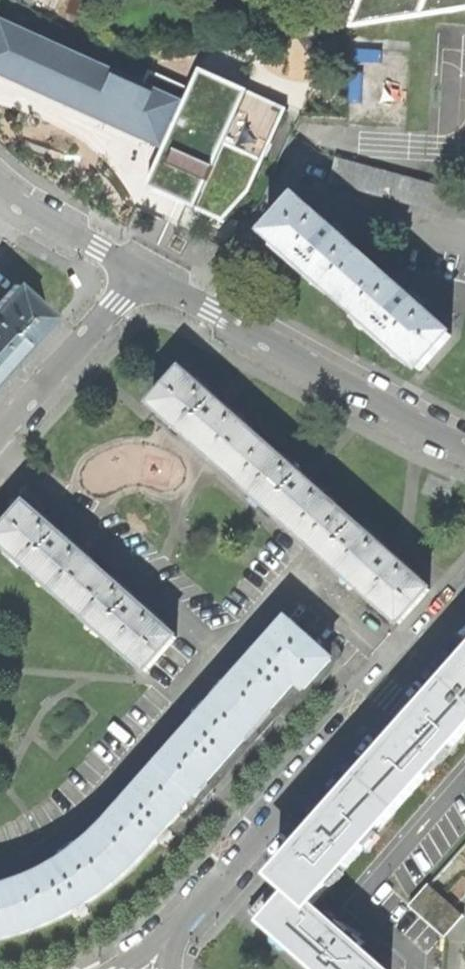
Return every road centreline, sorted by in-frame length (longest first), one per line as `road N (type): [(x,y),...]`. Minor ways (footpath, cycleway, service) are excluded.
road 1 (residential): [(464,609),(149,968)]
road 2 (residential): [(464,445),(146,277)]
road 3 (residential): [(0,432),(146,277)]
road 4 (residential): [(146,277),(0,187)]

